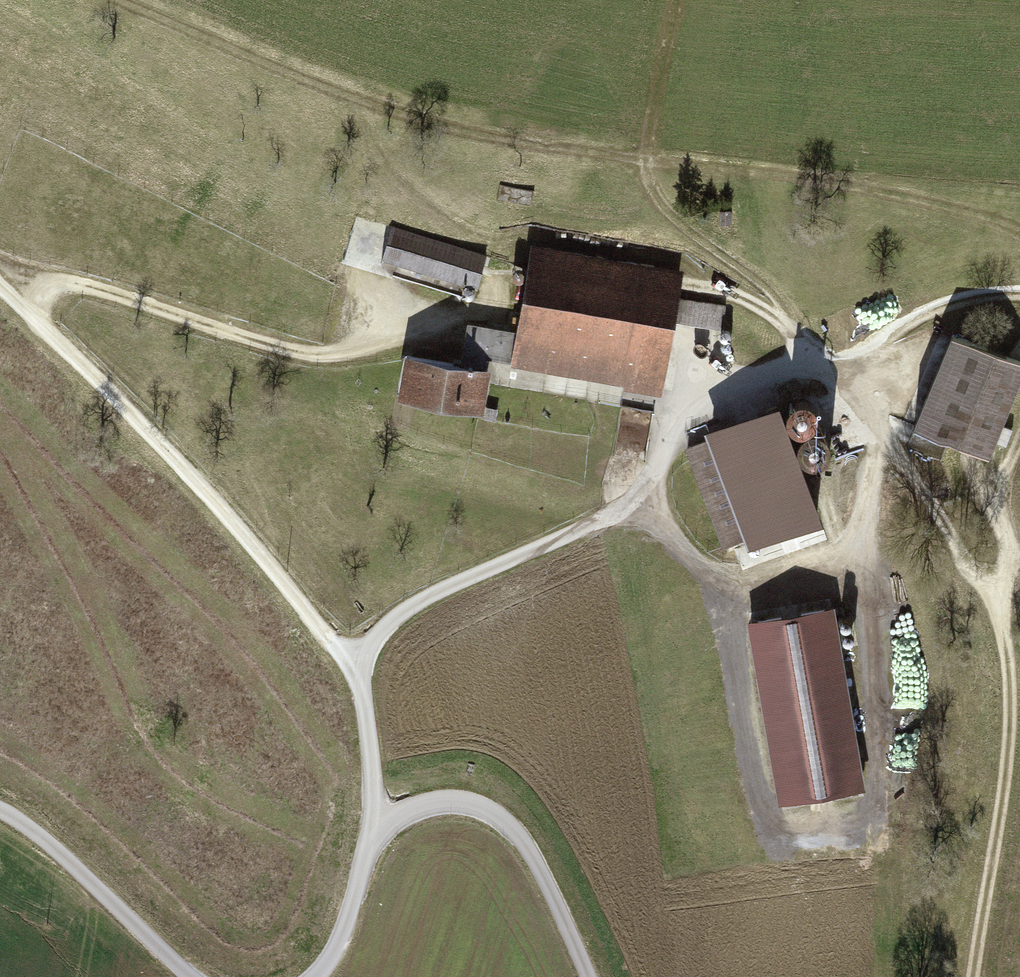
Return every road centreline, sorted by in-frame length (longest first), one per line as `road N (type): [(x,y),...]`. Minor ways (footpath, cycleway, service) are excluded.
road 1 (track): [(117,0),(384,108),(519,143),(822,179),(1019,230)]
road 2 (track): [(856,568),(870,615),(883,788),(869,817),(789,830),(764,808),(734,596)]
road 3 (track): [(642,159),(657,195),(689,230),(763,280),(995,588)]
road 4 (track): [(973,976),(1010,717),(995,588),(1009,569),(994,500),(1019,438)]
road 5 (track): [(0,290),(145,428),(361,672)]
road 6 (track): [(24,312),(62,283),(317,363),(375,351),(511,294)]
road 7 (unclassified): [(315,976),(338,948),(372,838),(407,809),(444,798),(480,804),(511,825),(588,976)]
road 8 (track): [(636,495),(734,596),(856,568),(882,434)]
road 9 (track): [(734,380),(872,355),(949,309),(1019,297)]
road 10 (unclassified): [(0,809),(40,834),(193,976)]

